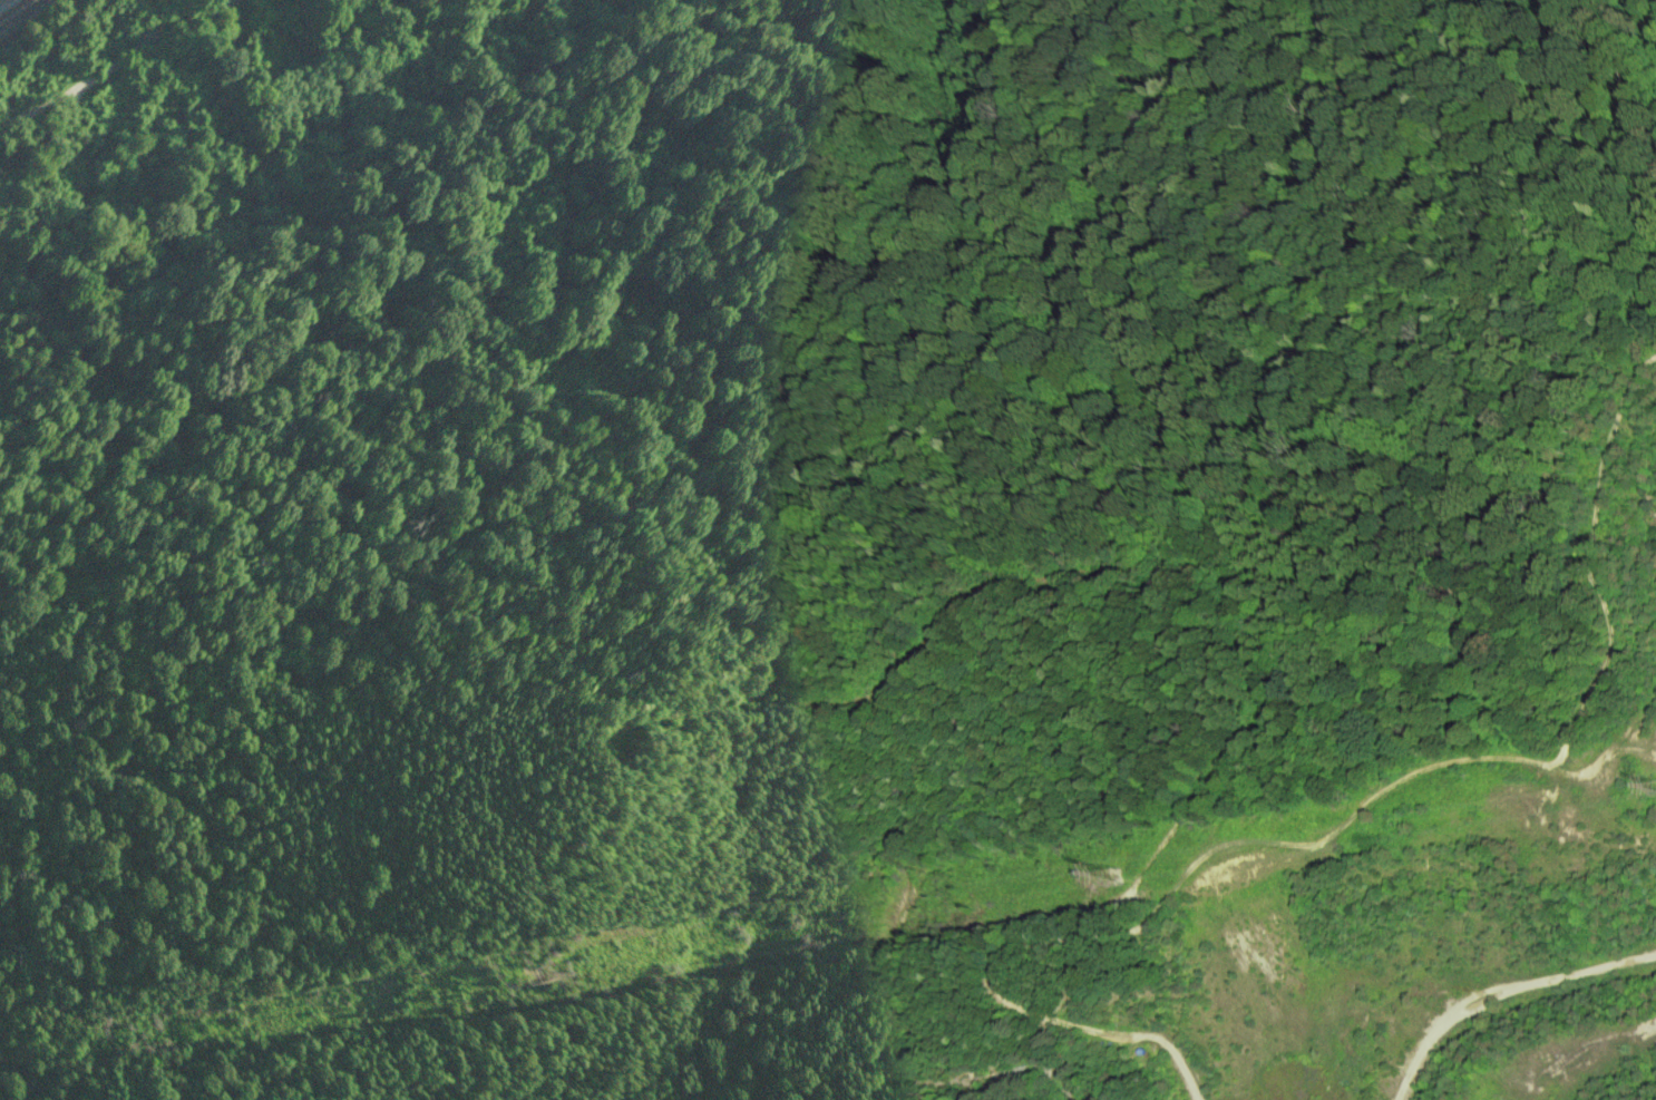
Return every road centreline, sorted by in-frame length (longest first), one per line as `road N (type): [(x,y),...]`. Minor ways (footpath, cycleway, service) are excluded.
road 1 (residential): [(228,0),(37,115),(0,127)]

